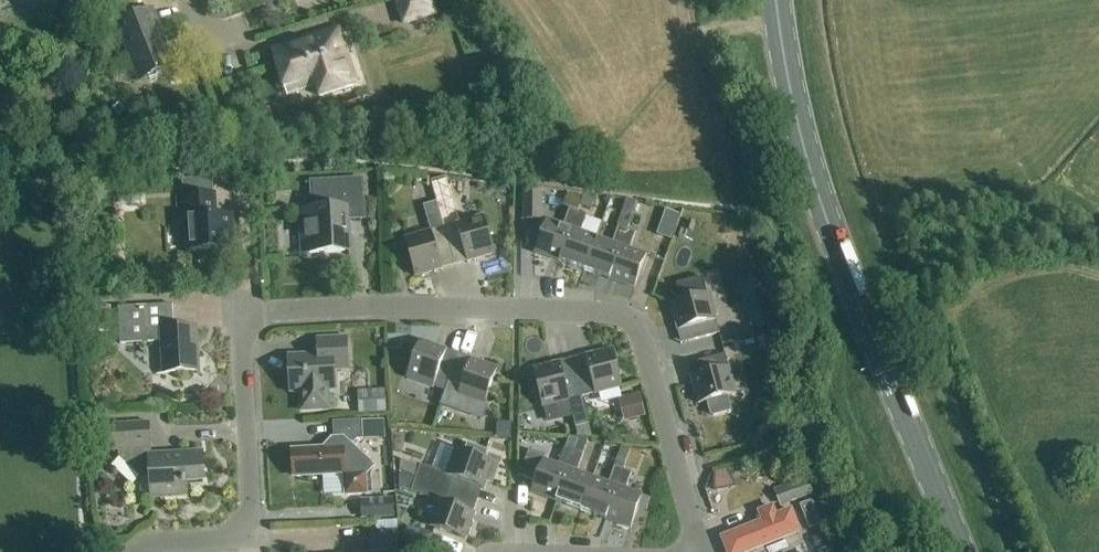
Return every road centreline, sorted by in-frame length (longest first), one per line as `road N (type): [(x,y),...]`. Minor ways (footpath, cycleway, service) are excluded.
road 1 (residential): [(705,551),(638,331),(616,313),(515,310),(246,314),(253,523),(227,542)]
road 2 (primary): [(959,551),(813,175),(777,0)]

